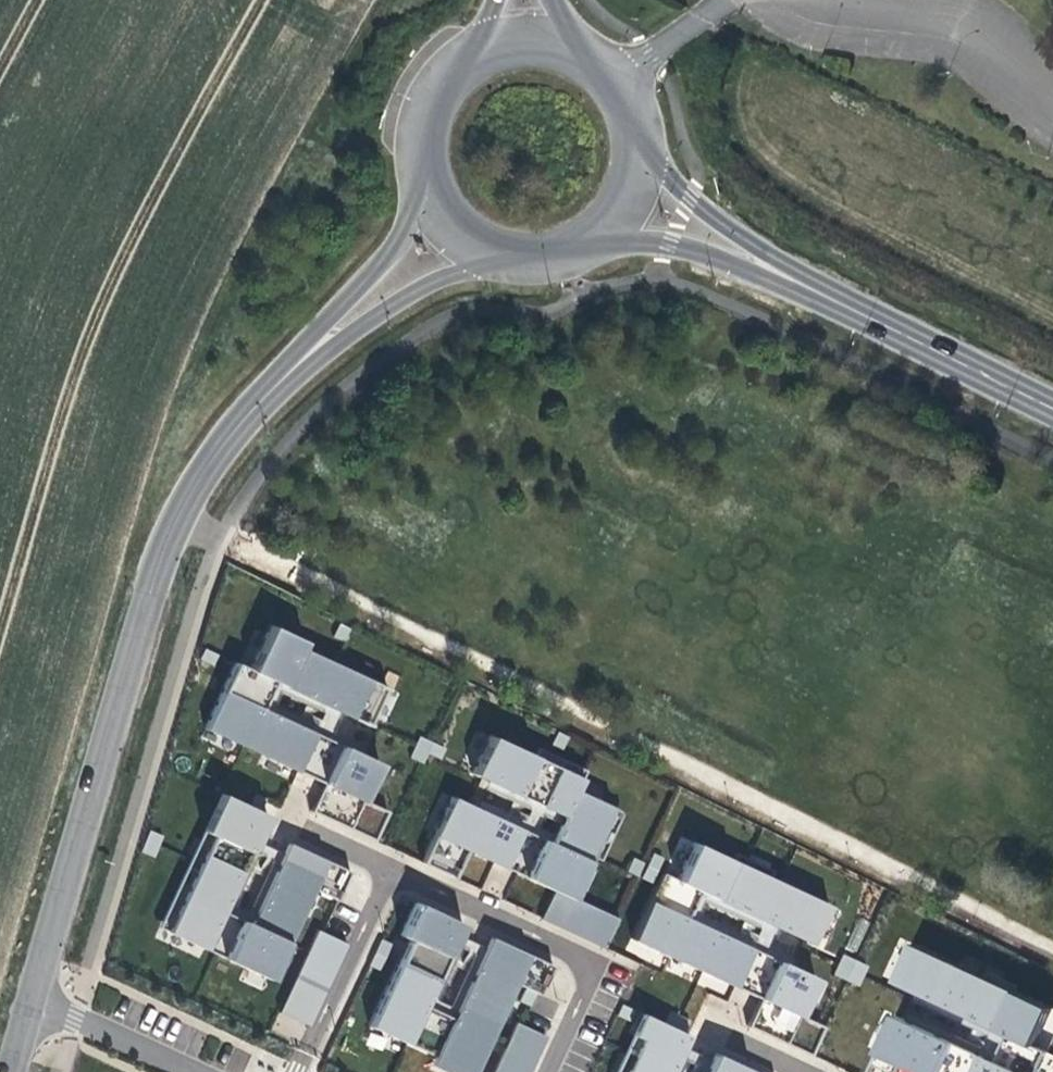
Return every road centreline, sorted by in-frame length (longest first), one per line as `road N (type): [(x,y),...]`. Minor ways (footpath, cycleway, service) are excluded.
road 1 (tertiary): [(36,1005),(181,529),(241,424),(452,227)]
road 2 (tertiary): [(599,245),(641,242),(699,251),(840,303)]
road 3 (tertiary): [(840,303),(646,157)]
road 4 (tertiary): [(1052,409),(840,303)]
road 5 (tertiary): [(479,59),(442,92),(427,125),(424,161),(452,227)]
road 6 (residential): [(36,1005),(189,1071)]
road 7 (tertiary): [(452,227),(502,259),(531,265),(599,245)]
road 8 (tertiary): [(646,157),(637,106),(617,77),(575,48)]

